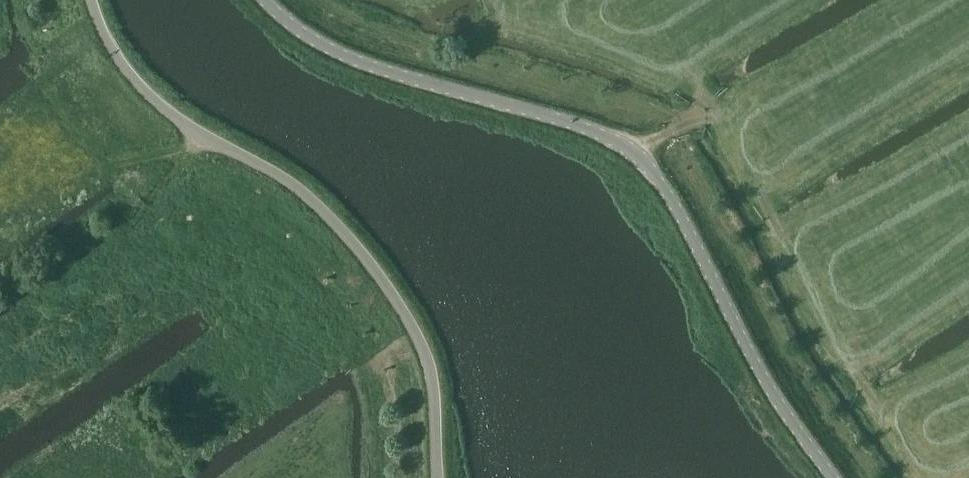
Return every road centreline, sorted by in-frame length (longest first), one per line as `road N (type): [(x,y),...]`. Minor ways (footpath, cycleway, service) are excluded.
road 1 (unclassified): [(834,477),(781,404),(652,165),(616,133),(390,68),(323,40),(270,0)]
road 2 (track): [(492,0),(544,33),(679,81),(698,113),(737,145),(925,477)]
road 3 (unclassified): [(438,477),(434,379),(390,288),(310,194),(261,160),(198,132),(143,89),(106,36),(94,0)]

